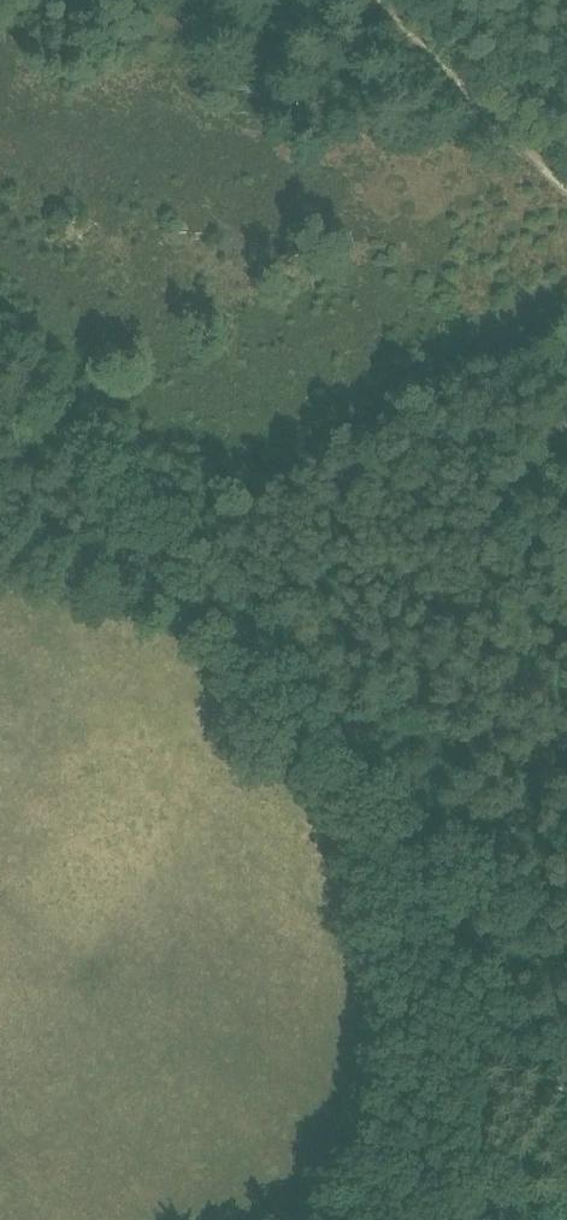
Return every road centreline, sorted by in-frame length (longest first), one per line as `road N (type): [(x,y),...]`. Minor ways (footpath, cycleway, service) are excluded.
road 1 (unclassified): [(566,1117),(493,1205),(463,1219)]

